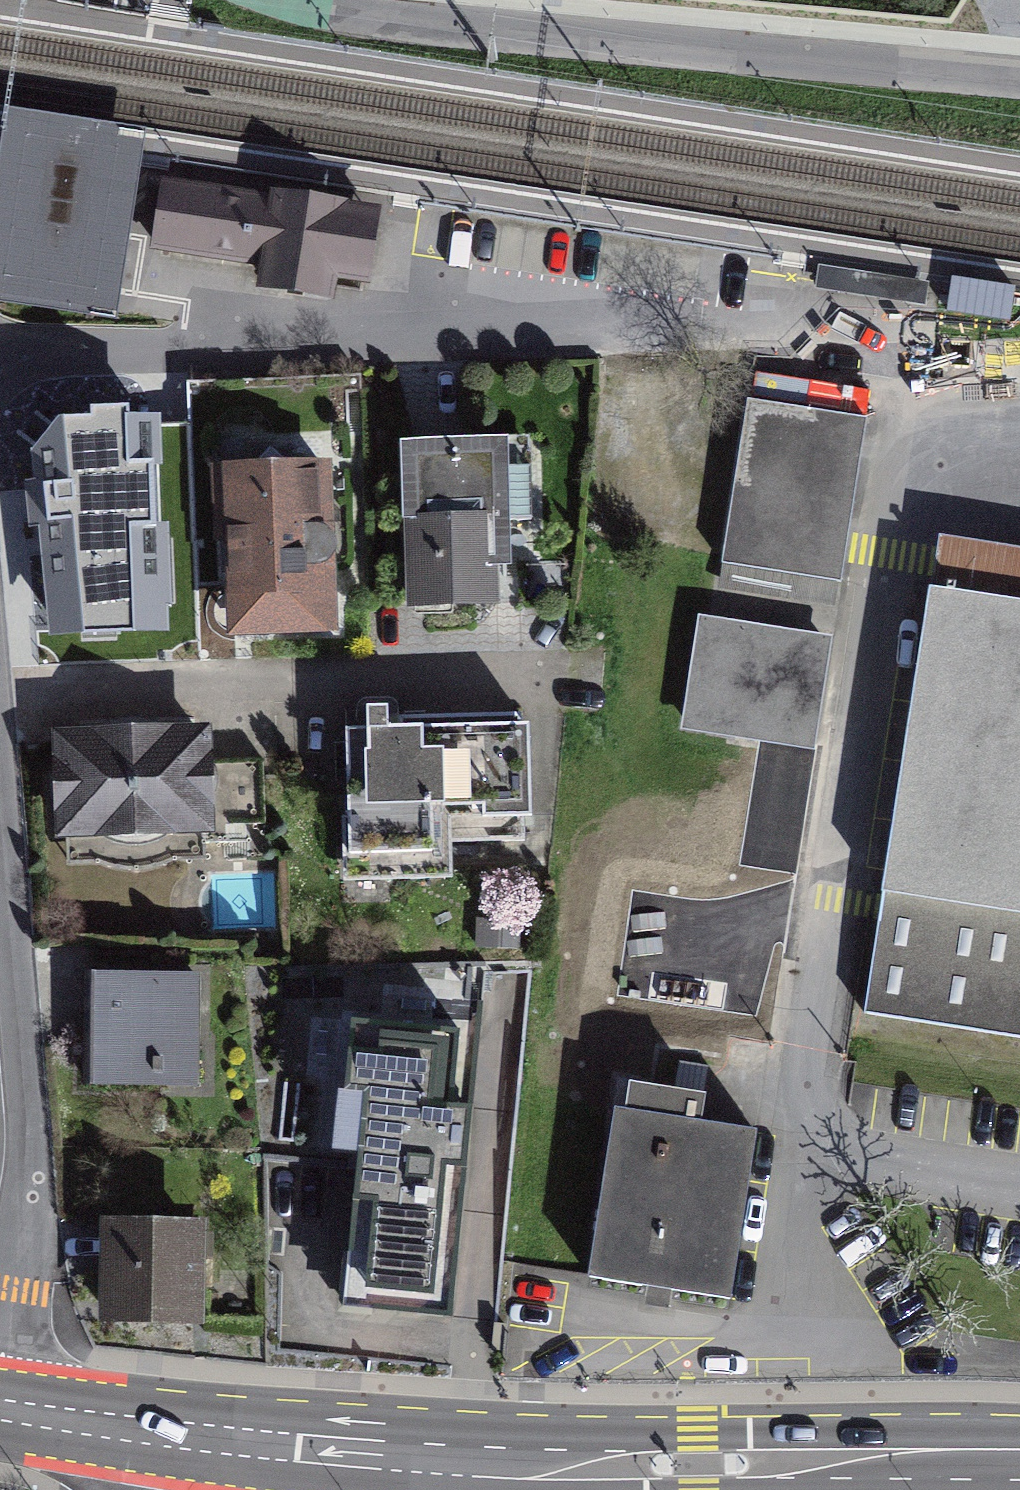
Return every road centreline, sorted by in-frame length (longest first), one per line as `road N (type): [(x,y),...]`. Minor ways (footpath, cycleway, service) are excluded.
road 1 (residential): [(1019,1197),(809,1167),(832,898),(885,555),(911,494),(959,465),(1019,458)]
road 2 (primary): [(1019,1454),(646,1464),(233,1441)]
road 3 (residential): [(1019,77),(312,0)]
road 4 (residential): [(0,1409),(27,1121),(0,814)]
road 5 (residential): [(0,703),(528,683)]
road 6 (primary): [(233,1441),(0,1409)]

